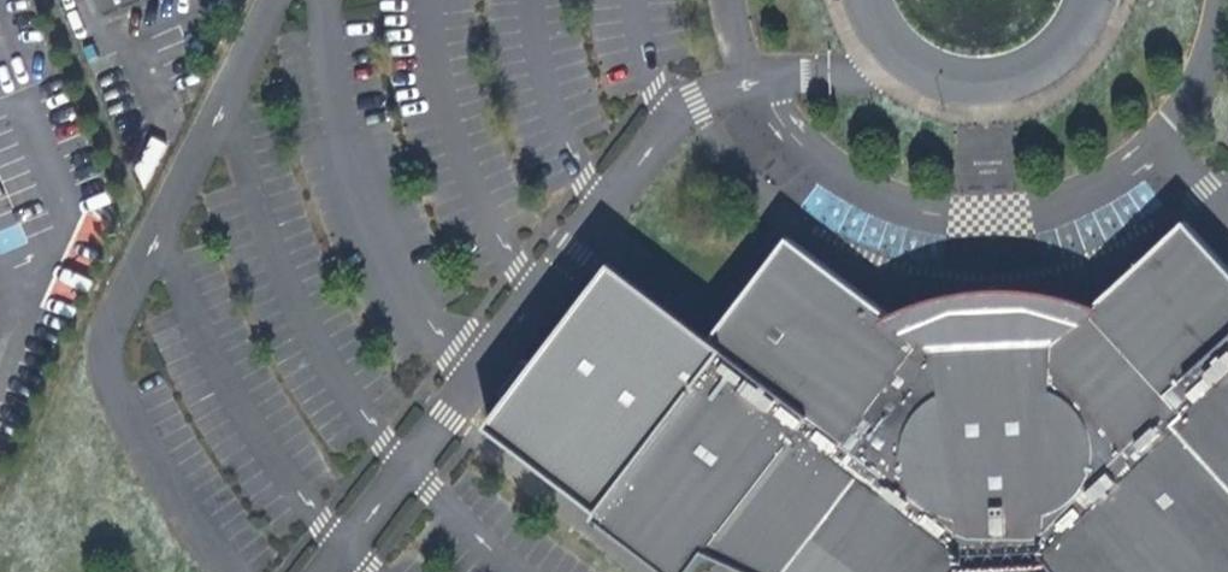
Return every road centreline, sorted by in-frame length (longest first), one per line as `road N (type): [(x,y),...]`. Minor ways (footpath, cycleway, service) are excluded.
road 1 (unclassified): [(862,0),(890,47),(951,79),(1022,70),(1075,22)]

